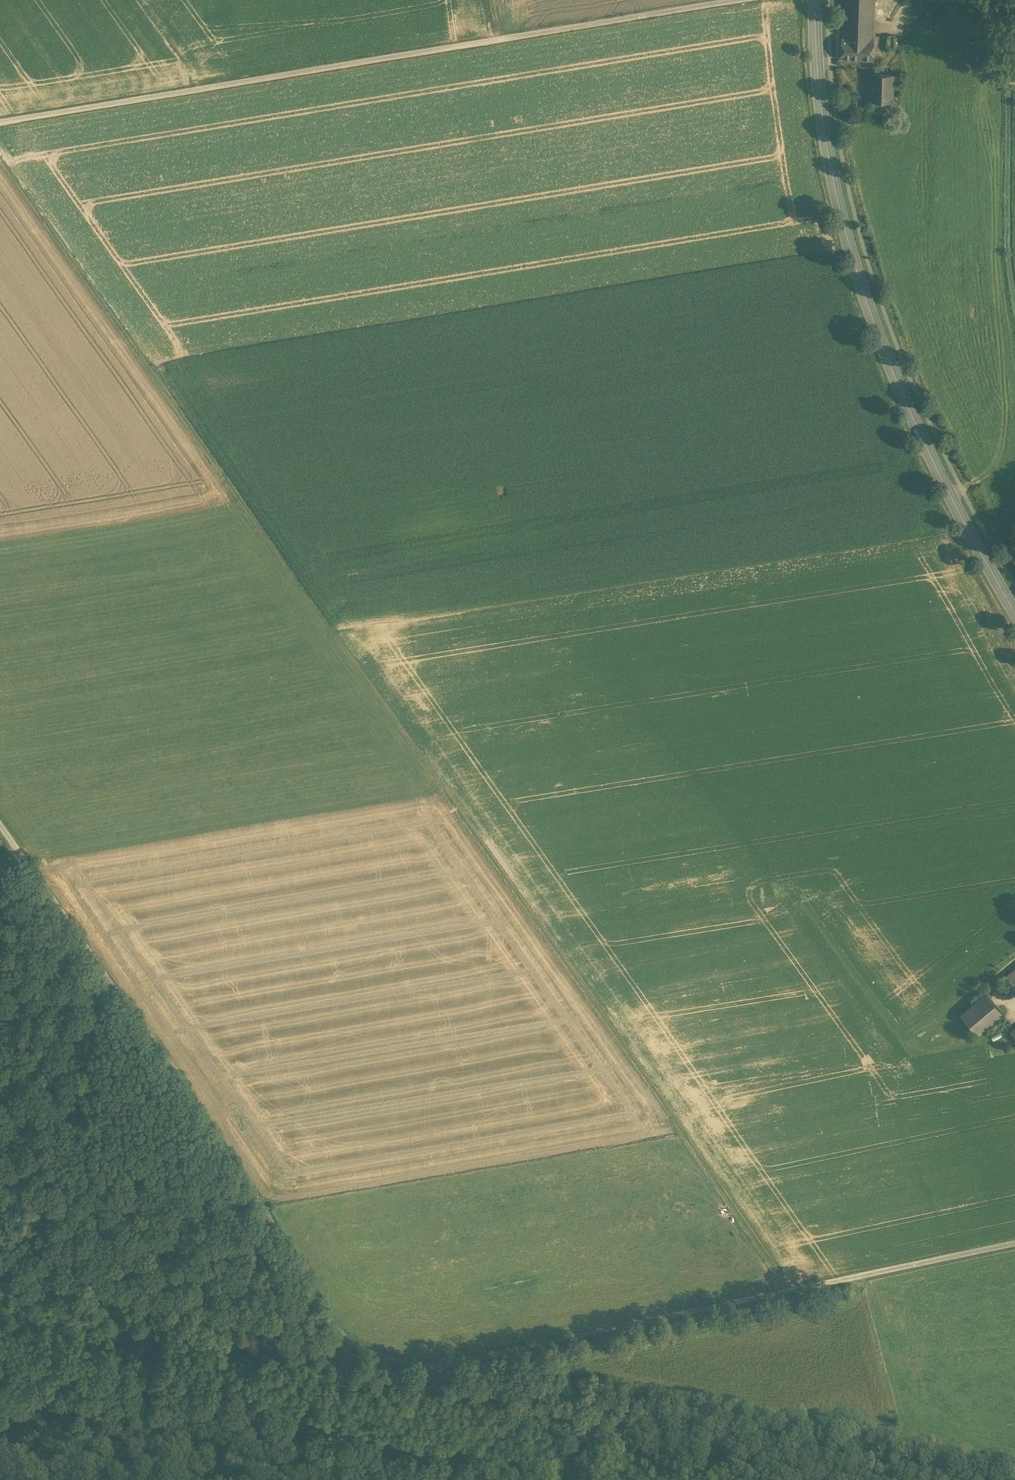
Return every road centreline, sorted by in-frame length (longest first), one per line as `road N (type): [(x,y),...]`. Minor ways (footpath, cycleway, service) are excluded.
road 1 (unclassified): [(0,823),(191,1094),(346,1336),(428,1366),(564,1338)]
road 2 (track): [(741,0),(0,125)]
road 3 (secondary): [(1014,611),(917,425),(865,297),(825,132),(817,0)]
road 4 (track): [(0,1254),(506,1396),(514,1391)]
road 5 (unclassified): [(1014,1242),(564,1338)]
road 6 (track): [(0,1364),(394,1479)]
road 7 (track): [(585,1479),(602,1434),(586,1411),(428,1366)]

